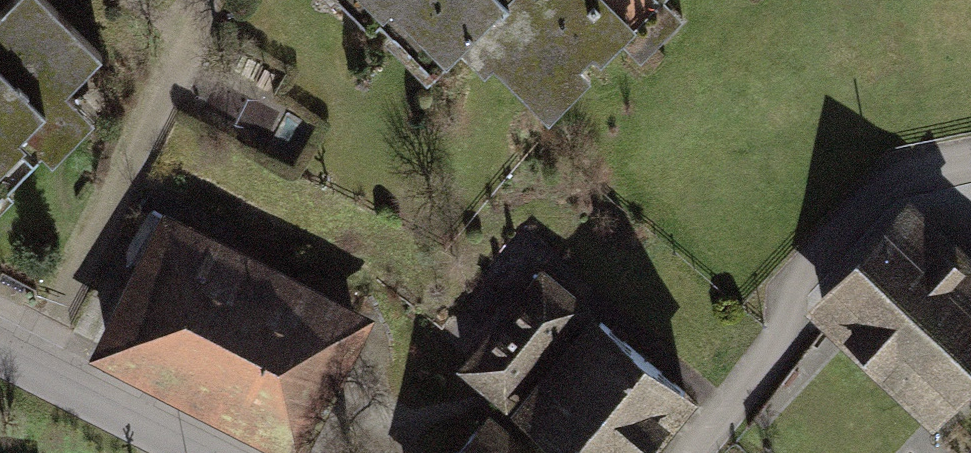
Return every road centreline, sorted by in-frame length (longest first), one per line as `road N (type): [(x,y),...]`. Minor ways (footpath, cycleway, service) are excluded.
road 1 (residential): [(970,161),(893,179),(795,290),(785,337),(698,452)]
road 2 (residential): [(214,452),(0,346)]

